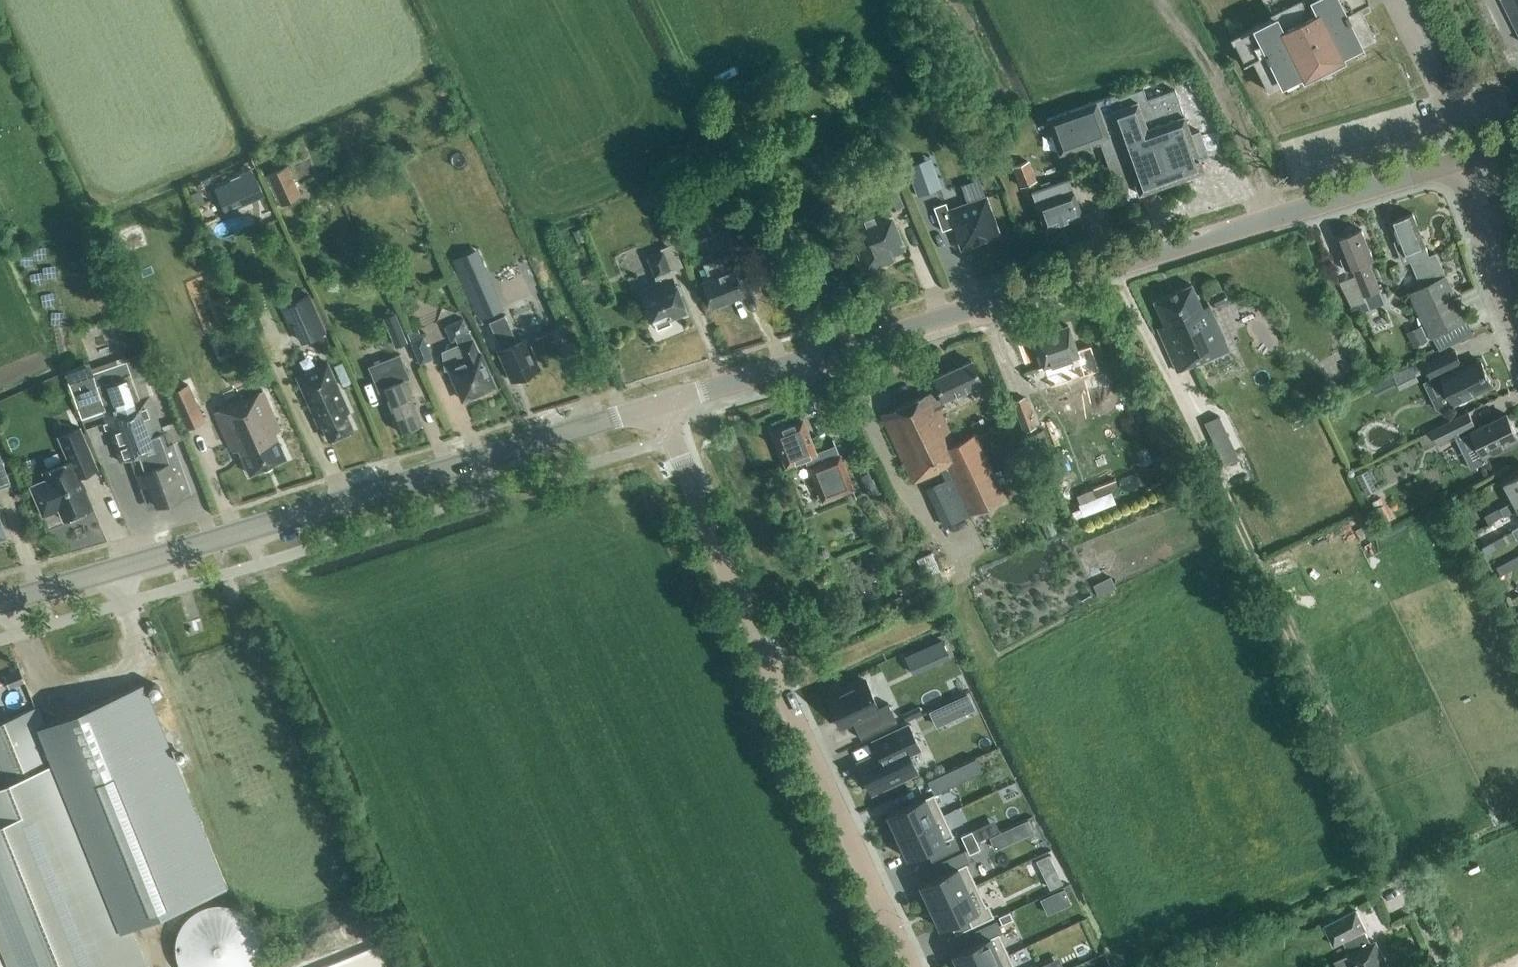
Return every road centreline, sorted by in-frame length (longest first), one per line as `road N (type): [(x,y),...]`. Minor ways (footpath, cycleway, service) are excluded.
road 1 (tertiary): [(660,405),(1453,165)]
road 2 (tertiary): [(0,600),(660,405)]
road 3 (track): [(1396,862),(1112,266)]
road 4 (residential): [(910,966),(660,405)]
road 5 (residential): [(1517,331),(1453,165)]

